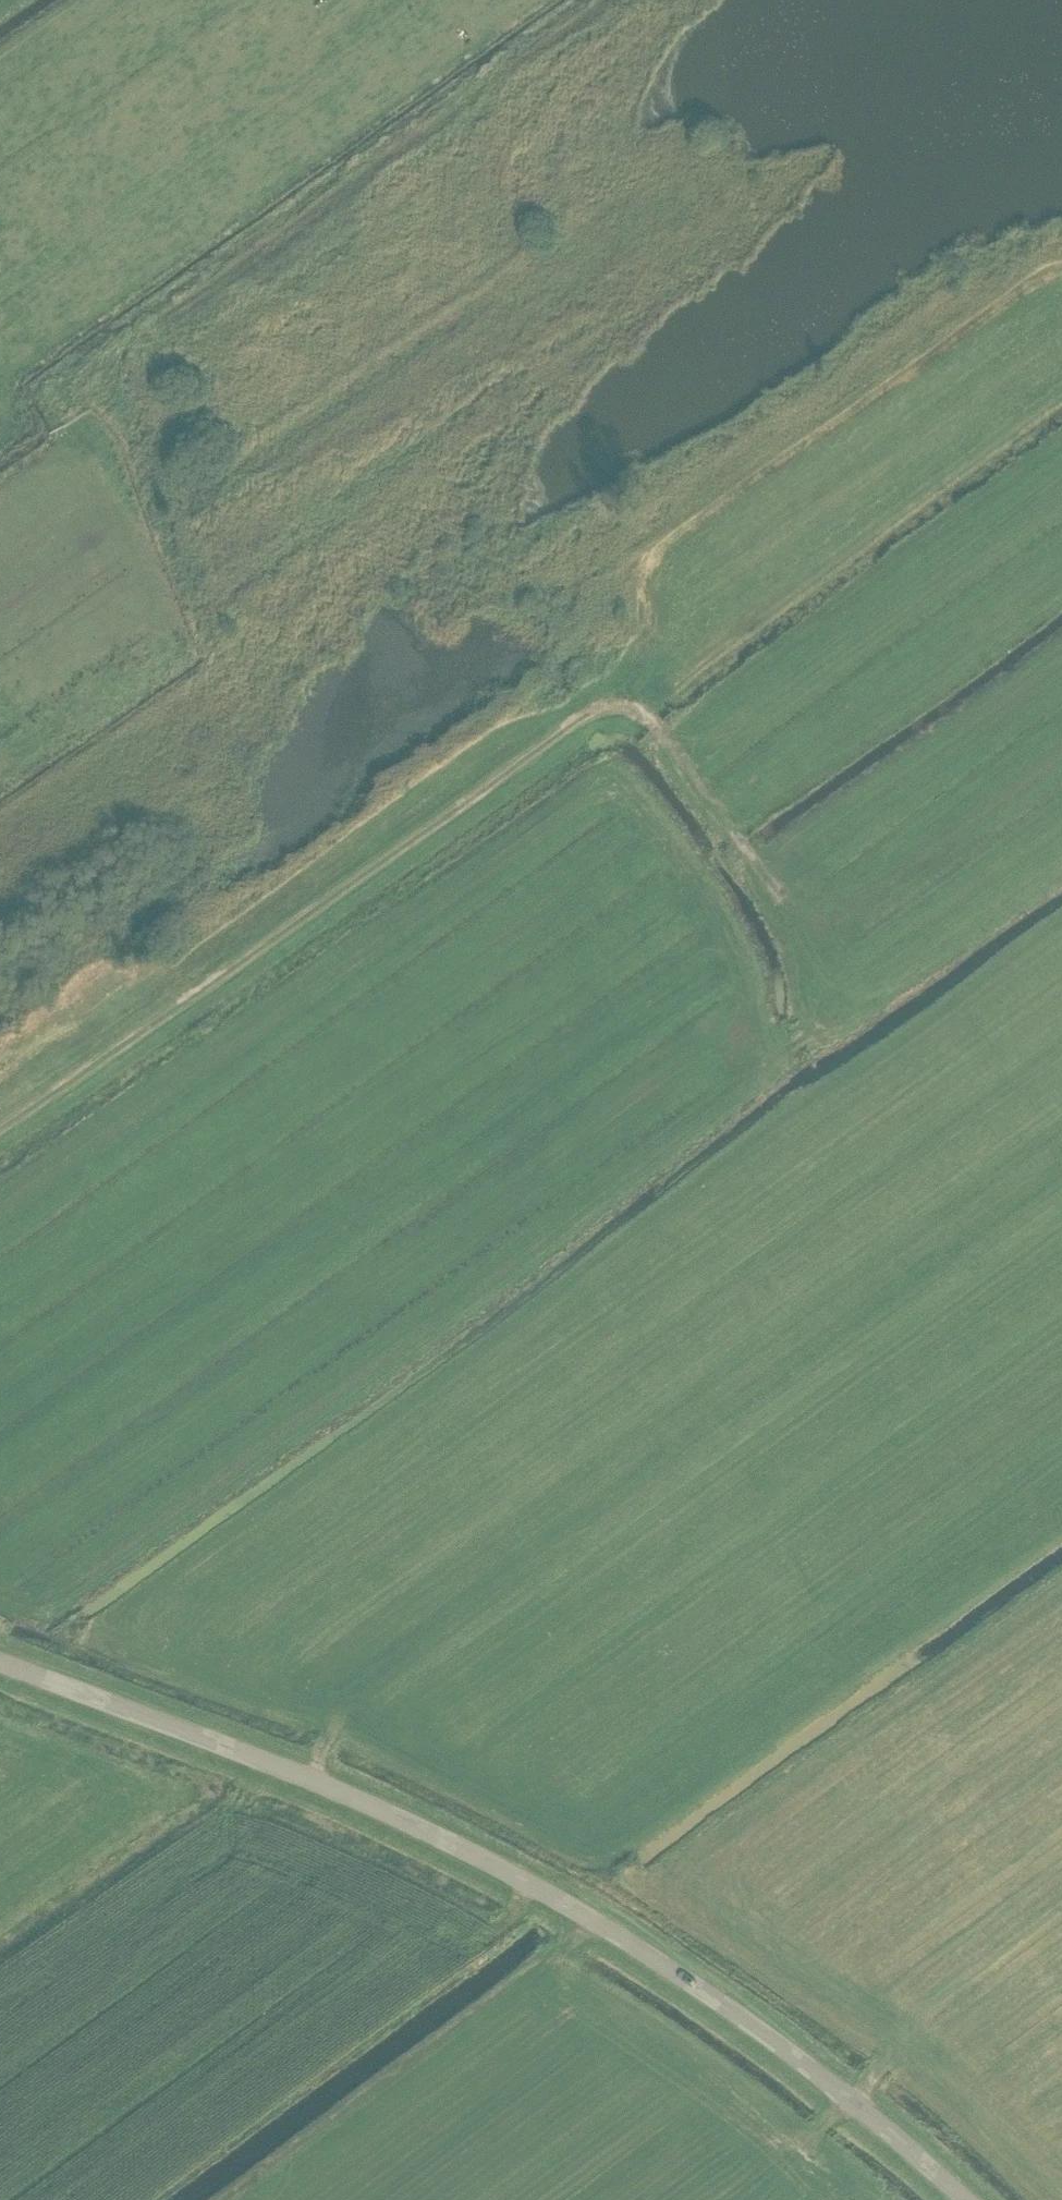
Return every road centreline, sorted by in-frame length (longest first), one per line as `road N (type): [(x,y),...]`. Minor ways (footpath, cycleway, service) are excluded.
road 1 (unclassified): [(963,2199),(812,2073),(641,1952),(517,1879),(246,1759),(0,1667)]

